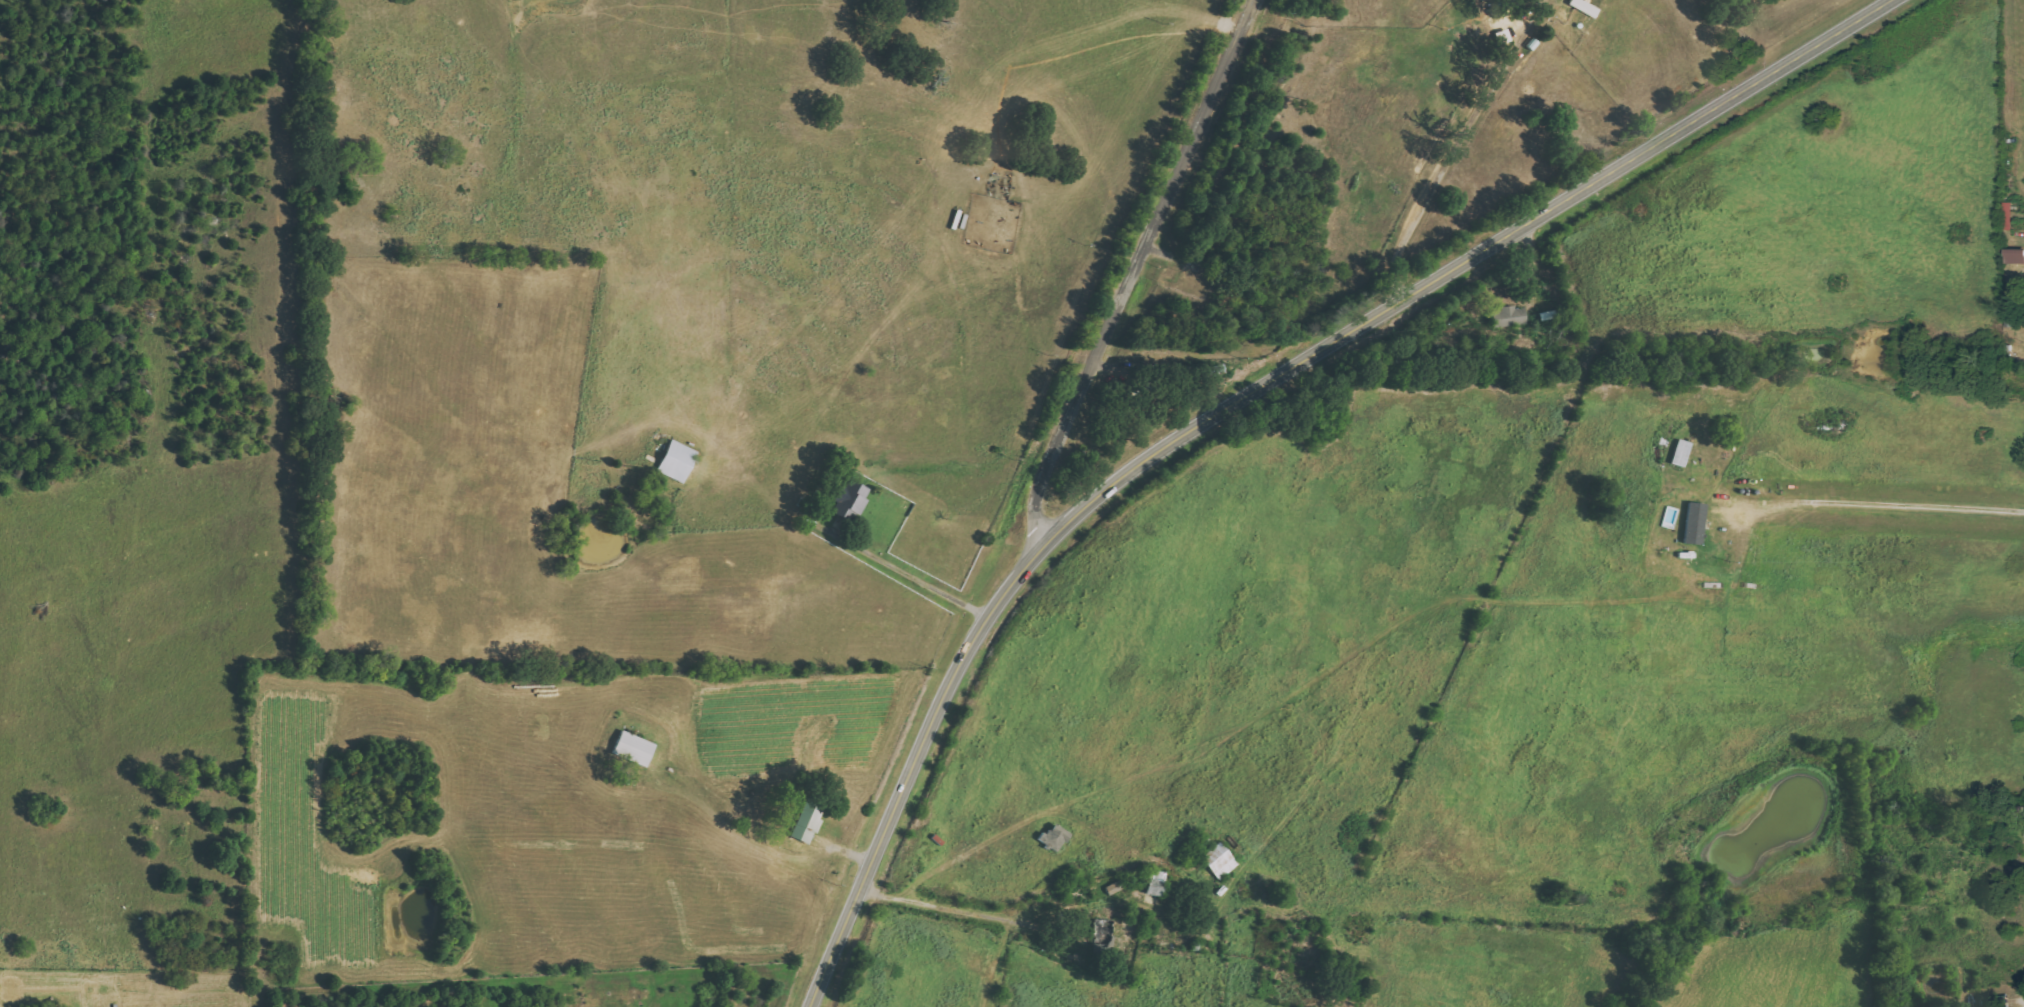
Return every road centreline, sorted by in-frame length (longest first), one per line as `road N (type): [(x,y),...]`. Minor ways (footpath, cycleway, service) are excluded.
road 1 (secondary): [(1893,0),(1098,493),(984,626),(822,1006)]
road 2 (residential): [(1048,546),(1036,518),(1047,468),(1253,0)]
road 3 (residential): [(984,626),(800,520),(703,538),(607,487)]
road 4 (residential): [(2023,740),(1823,736)]

